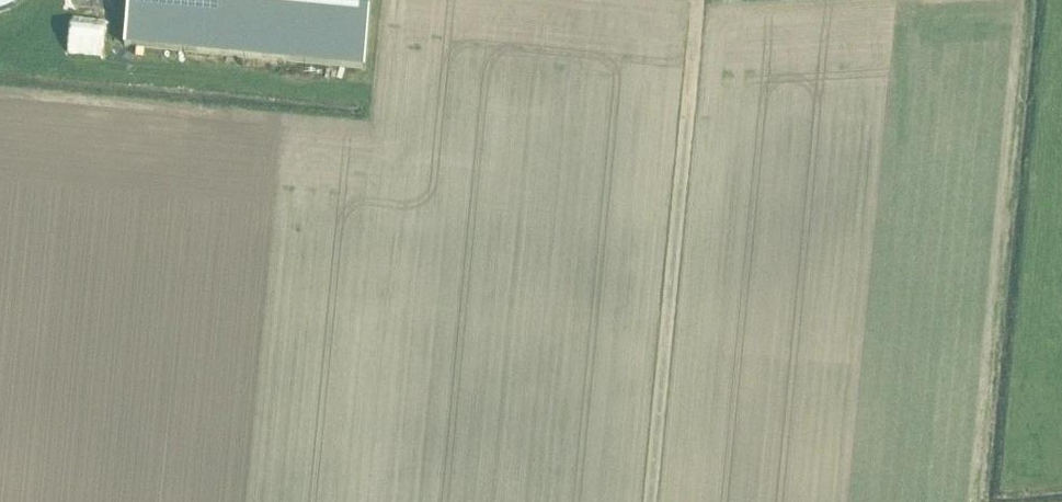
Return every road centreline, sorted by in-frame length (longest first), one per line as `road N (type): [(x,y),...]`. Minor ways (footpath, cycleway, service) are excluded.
road 1 (unclassified): [(649,501),(698,0)]

